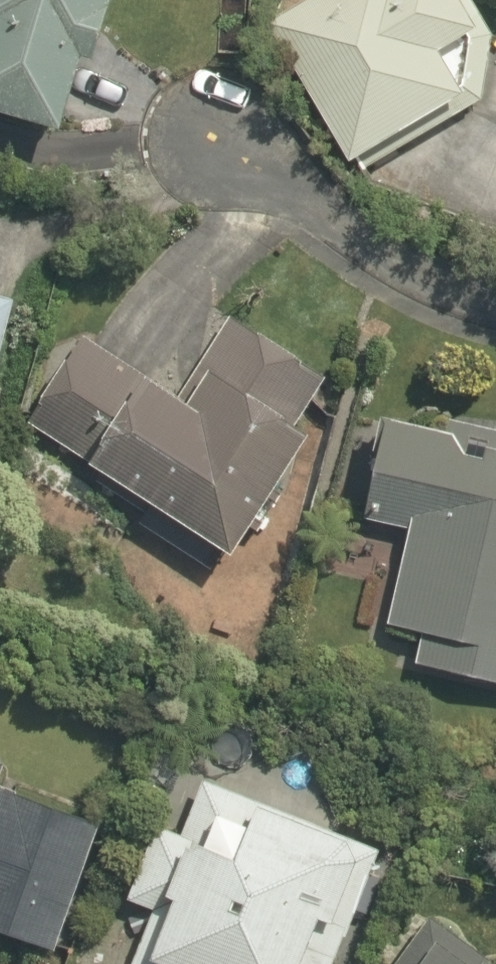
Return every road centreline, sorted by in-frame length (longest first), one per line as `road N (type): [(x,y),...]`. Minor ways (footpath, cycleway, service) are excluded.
road 1 (residential): [(495,293),(350,265),(234,187)]

